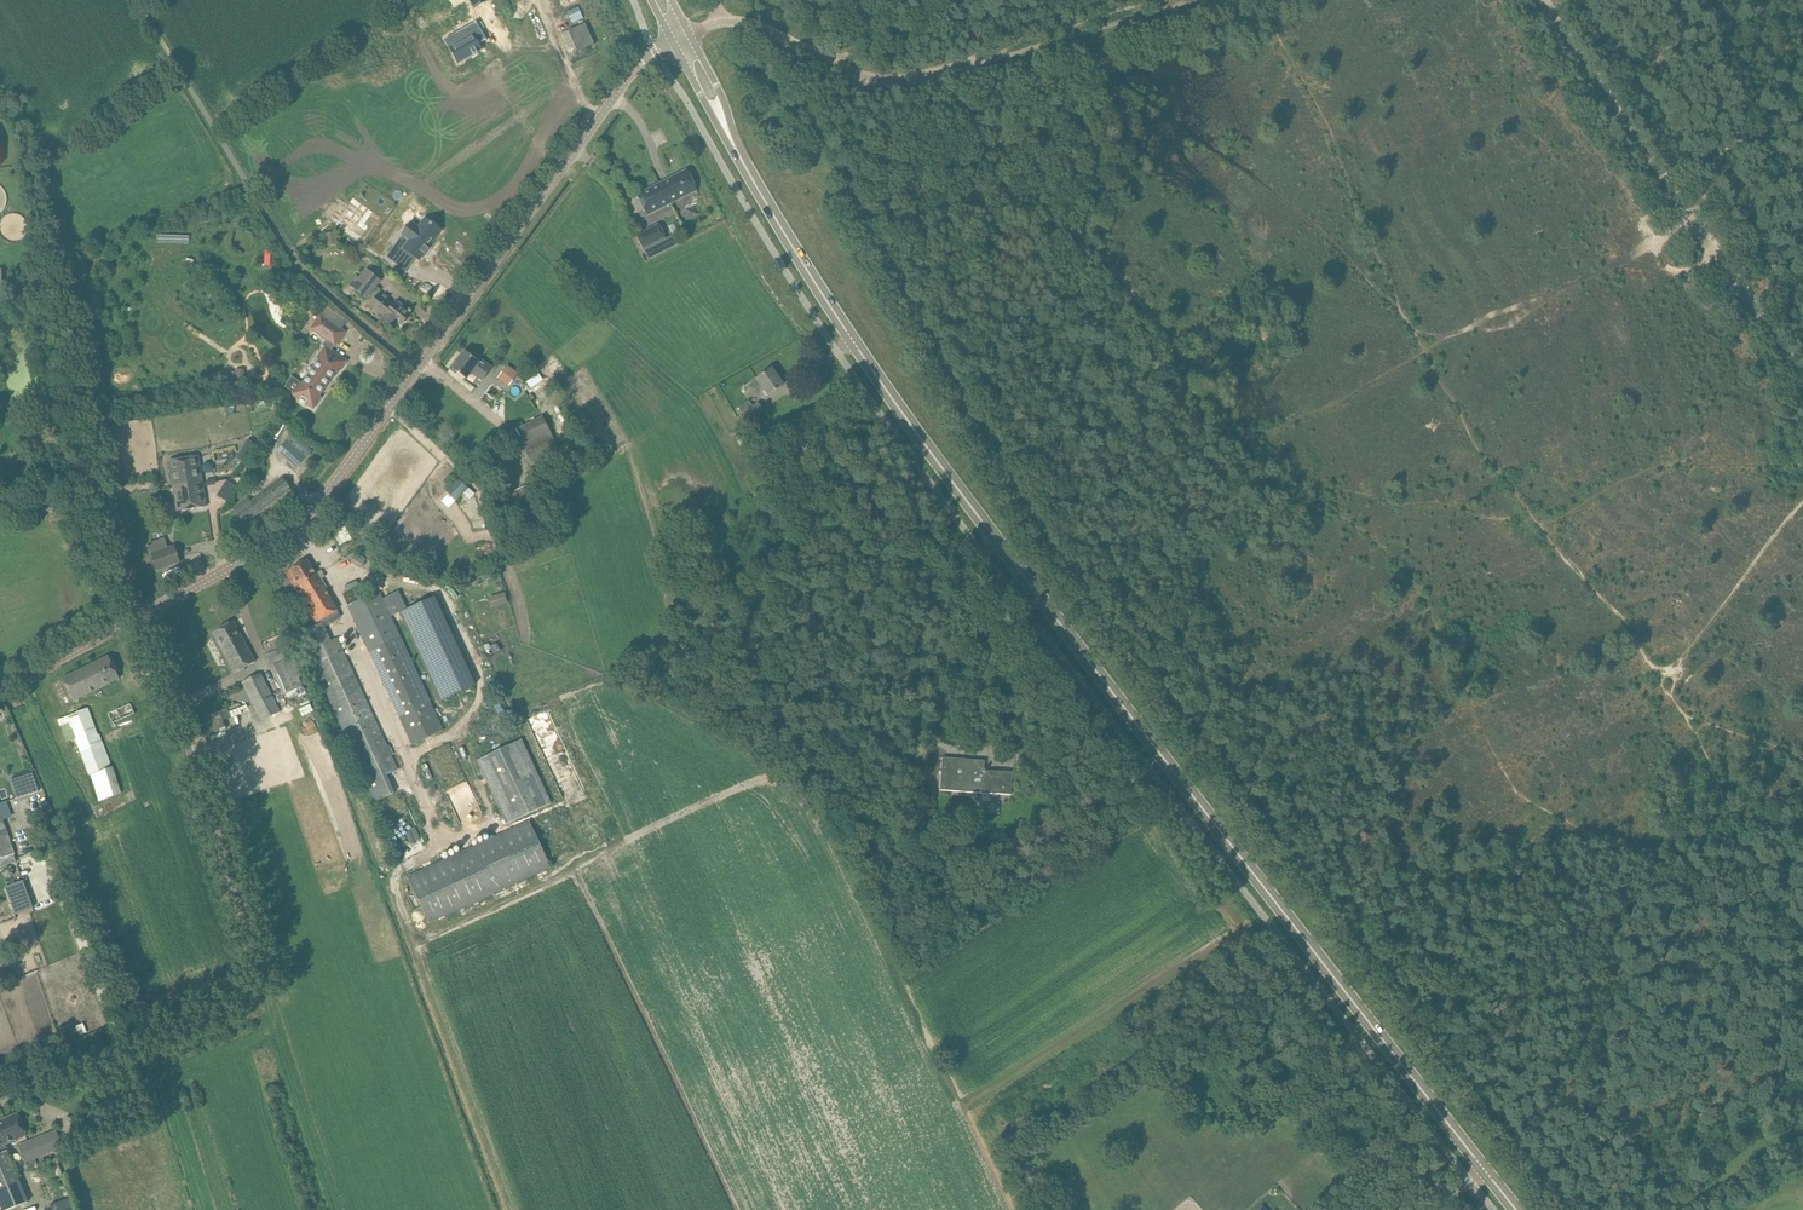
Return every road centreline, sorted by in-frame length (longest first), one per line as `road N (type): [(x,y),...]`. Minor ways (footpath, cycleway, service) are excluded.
road 1 (secondary): [(1517,1209),(1072,640),(870,367),(735,145)]
road 2 (unclassified): [(0,1097),(251,991),(259,974),(146,613)]
road 3 (unclassified): [(418,366),(630,73),(675,43)]
road 4 (unclassified): [(146,613),(243,562),(304,517),(418,366)]
road 5 (unclassified): [(999,52),(898,81),(853,73),(752,24),(721,22),(691,35)]
road 6 (track): [(999,52),(1156,0)]
road 7 (unclassified): [(0,688),(146,613)]
road 8 (residential): [(418,366),(348,315),(305,269)]

